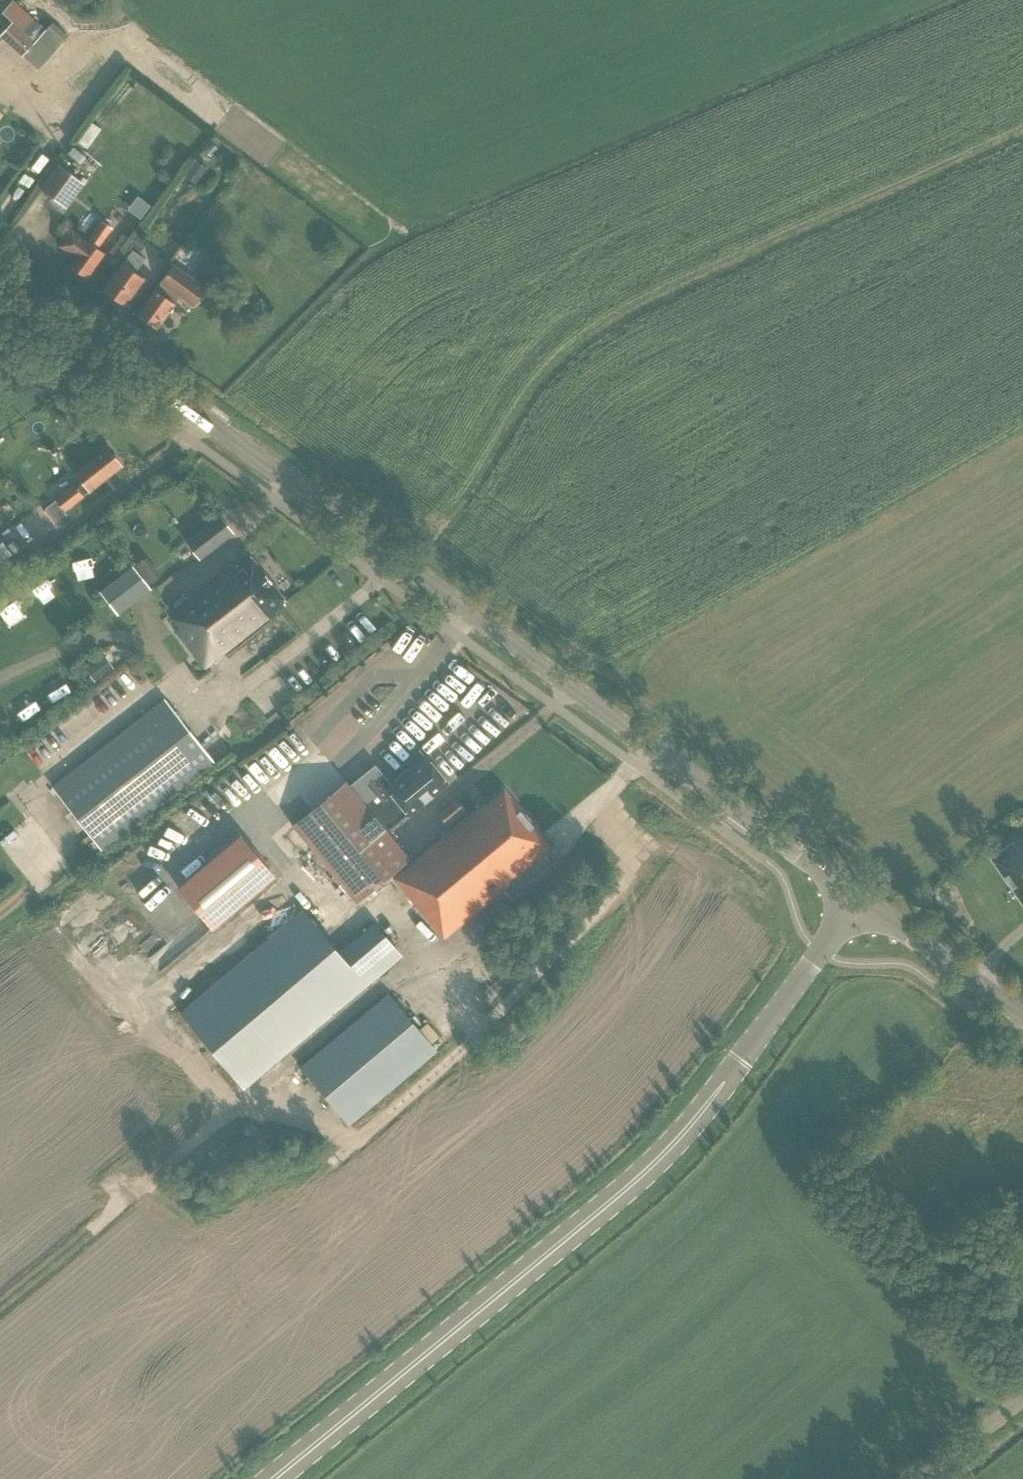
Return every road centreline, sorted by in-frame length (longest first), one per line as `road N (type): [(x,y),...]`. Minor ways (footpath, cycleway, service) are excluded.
road 1 (tertiary): [(859,898),(0,271)]
road 2 (tertiary): [(273,1478),(651,1167),(859,898)]
road 3 (track): [(1022,132),(673,289),(577,344),(544,378),(475,489),(409,568)]
road 4 (track): [(600,801),(636,844),(623,883),(487,1023),(356,1137),(249,1099)]
road 5 (track): [(421,962),(93,1232)]
road 6 (tertiary): [(1022,1015),(859,898)]

